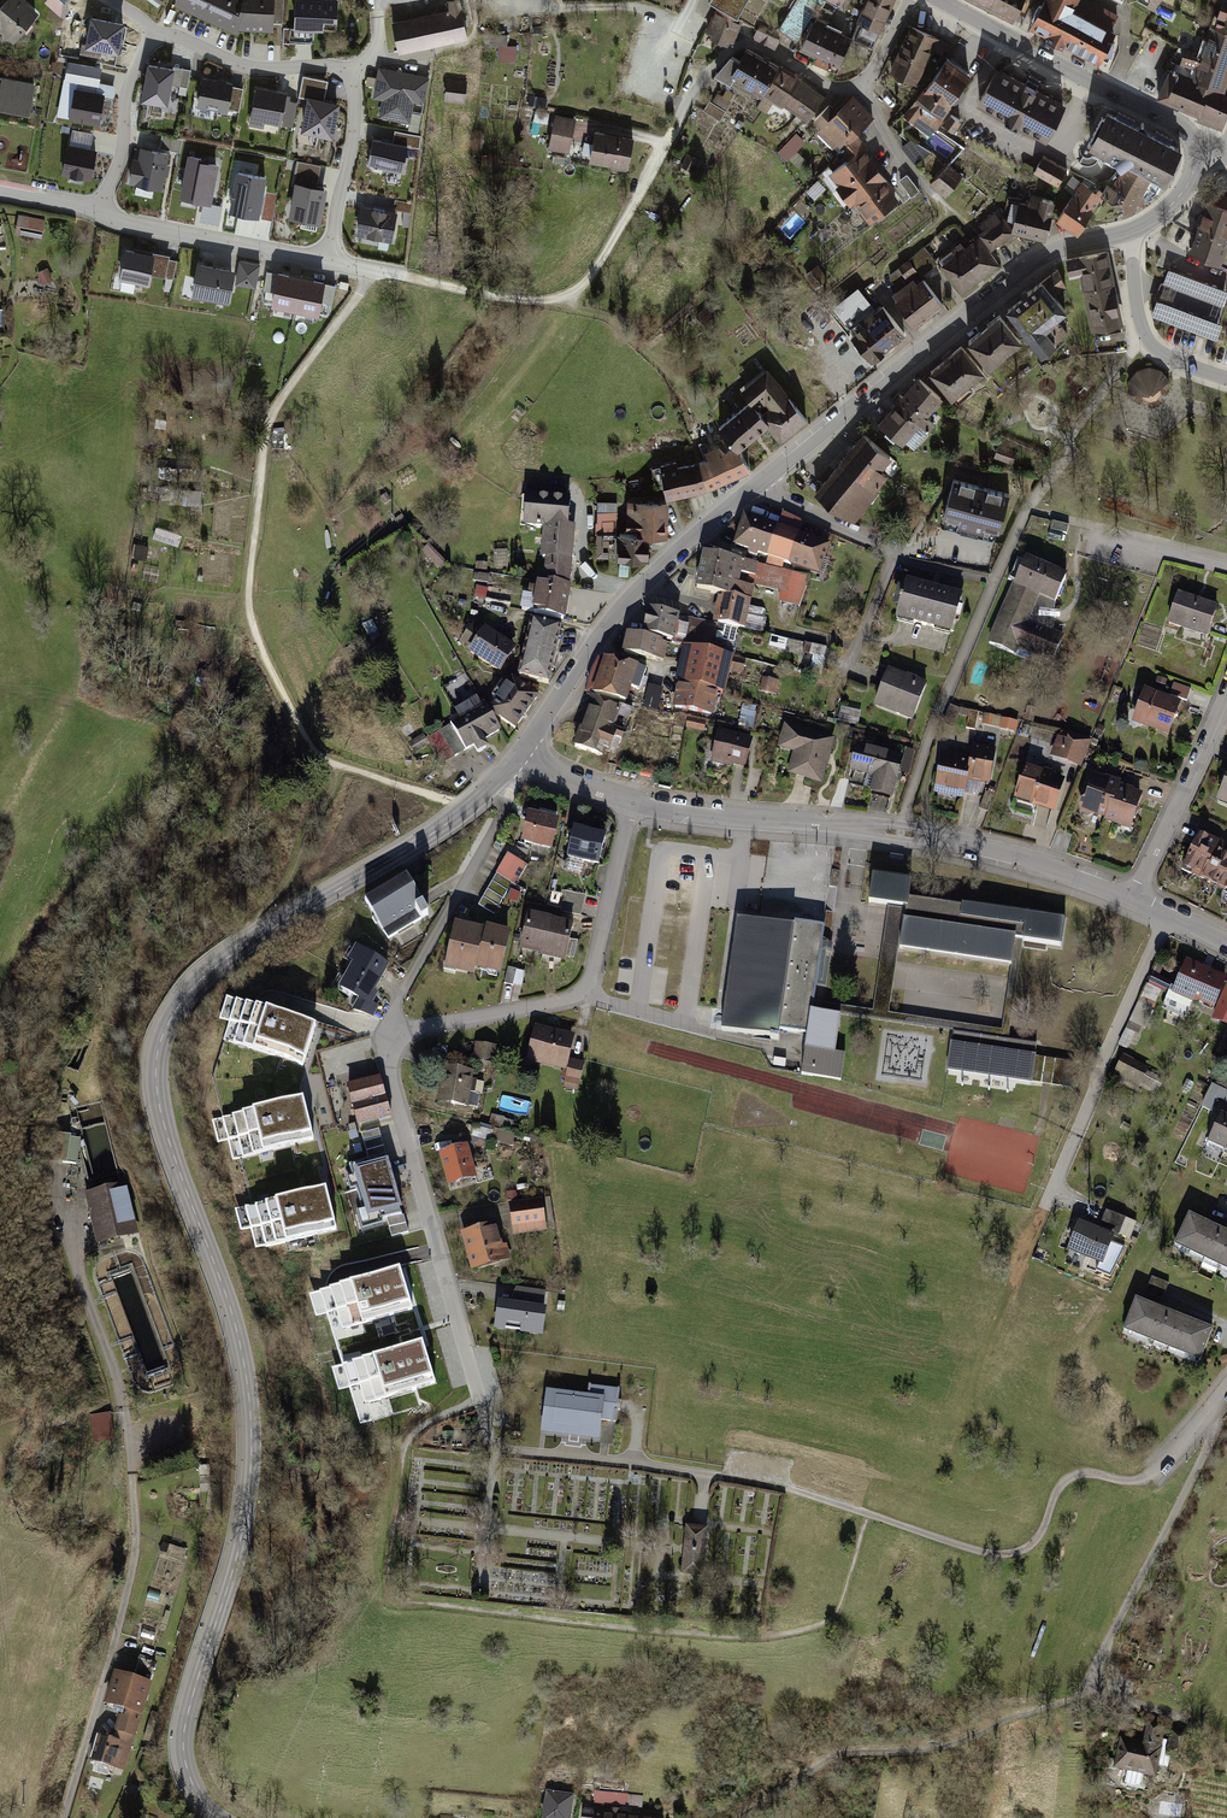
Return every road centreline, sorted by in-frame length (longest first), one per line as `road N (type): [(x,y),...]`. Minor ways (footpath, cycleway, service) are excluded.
road 1 (tertiary): [(520,752),(467,810),(235,949),(179,997),(158,1034),(153,1075),(166,1141),(229,1310),(247,1393),(246,1508),(177,1749),(188,1789),(219,1817)]
road 2 (residential): [(635,806),(590,994),(389,1043),(495,1451)]
road 3 (track): [(1170,916),(1045,1197),(972,1393),(987,1430),(1022,1452),(1083,1470)]
road 4 (residential): [(635,806),(963,845),(1045,865),(1135,900)]
road 5 (residential): [(725,1479),(774,1487),(988,1560),(1015,1560),(1038,1538),(1057,1487),(1083,1470),(1119,1481),(1153,1474)]
road 6 (tertiary): [(1128,232),(1033,262),(757,490)]
road 7 (track): [(408,280),(543,303),(570,298),(590,282),(680,120),(677,94),(686,70)]
road 8 (residential): [(729,1817),(832,1751),(952,1745),(1085,1687)]
road 9 (tertiary): [(757,490),(635,593),(520,752)]
road 10 (residential): [(1216,1397),(1212,1440),(1085,1687)]
road 11 (secondary): [(940,0),(1180,125),(1202,147)]
road 12 (residential): [(842,679),(891,557),(757,490)]
road 13 (residential): [(102,209),(124,220),(332,264)]
road 14 (residential): [(1226,699),(1135,900)]
road 15 (residential): [(152,36),(191,41),(255,68),(354,68)]
road 16 (residential): [(1128,232),(1142,329),(1153,348),(1226,379)]
road 17 (residential): [(354,68),(356,119),(332,264)]
road 18 (residential): [(102,209),(133,71),(152,36)]
road 19 (residential): [(63,1817),(117,1644)]
road 20 (residential): [(1085,1687),(1226,1734)]
road 21 (residential): [(520,752),(545,772),(635,806)]
road 22 (residential): [(865,86),(931,193)]
road 23 (track): [(890,301),(891,264),(954,213)]

